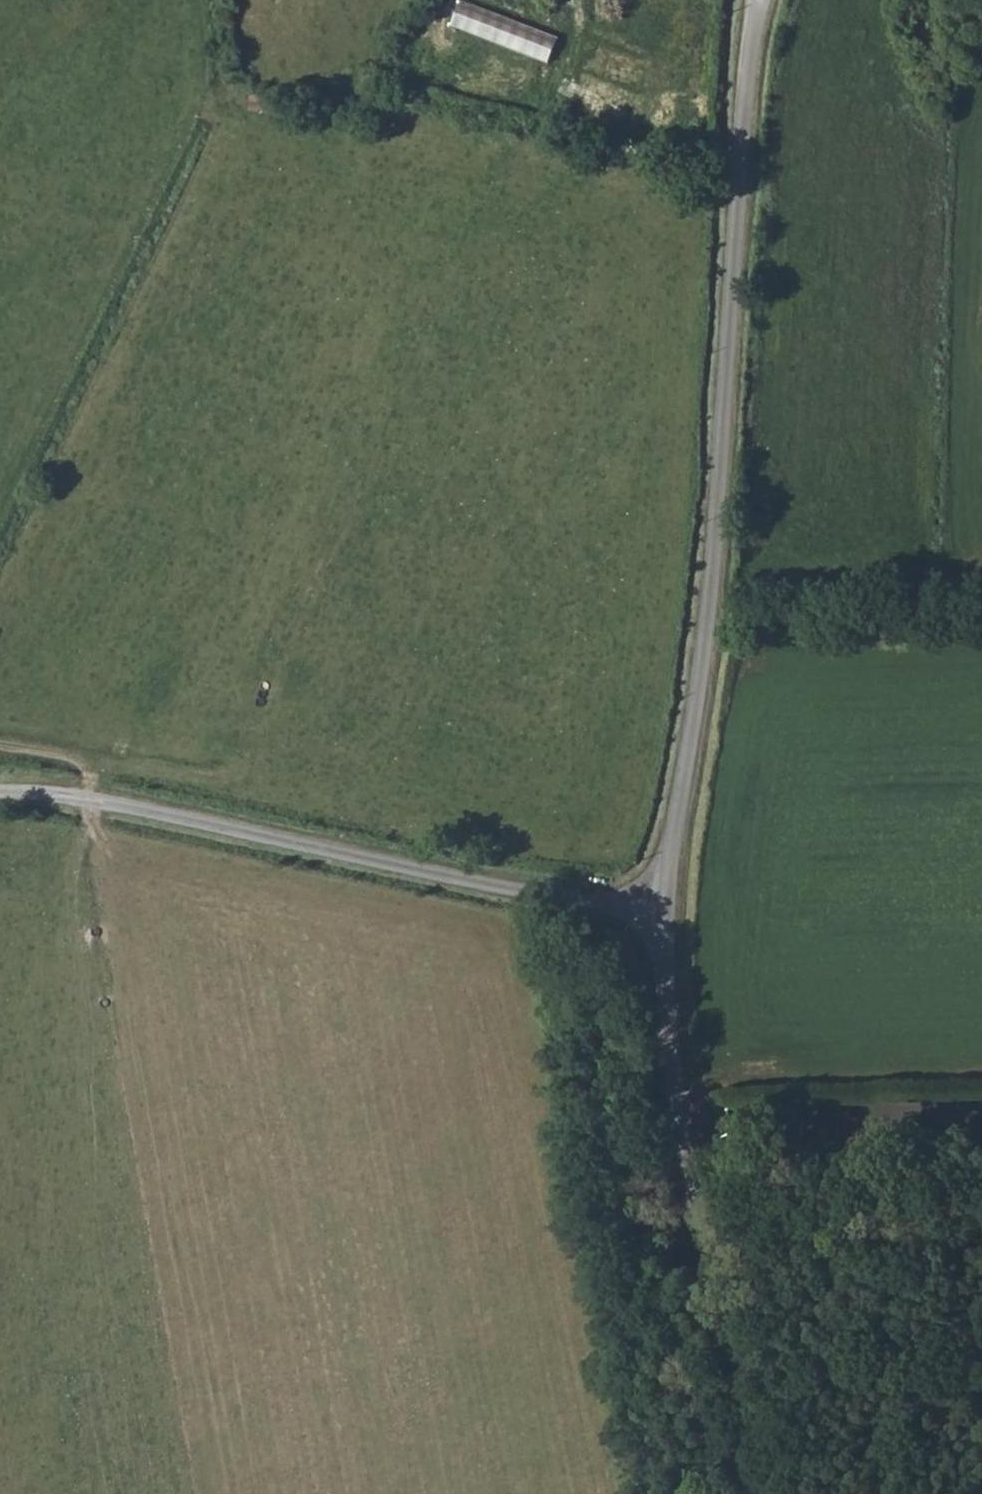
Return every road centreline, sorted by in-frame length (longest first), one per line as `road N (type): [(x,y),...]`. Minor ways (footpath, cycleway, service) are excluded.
road 1 (unclassified): [(762,0),(748,53),(728,389),(665,911)]
road 2 (unclassified): [(0,799),(101,801),(506,898),(665,911)]
road 3 (unclassified): [(665,911),(684,1120),(769,1493)]

